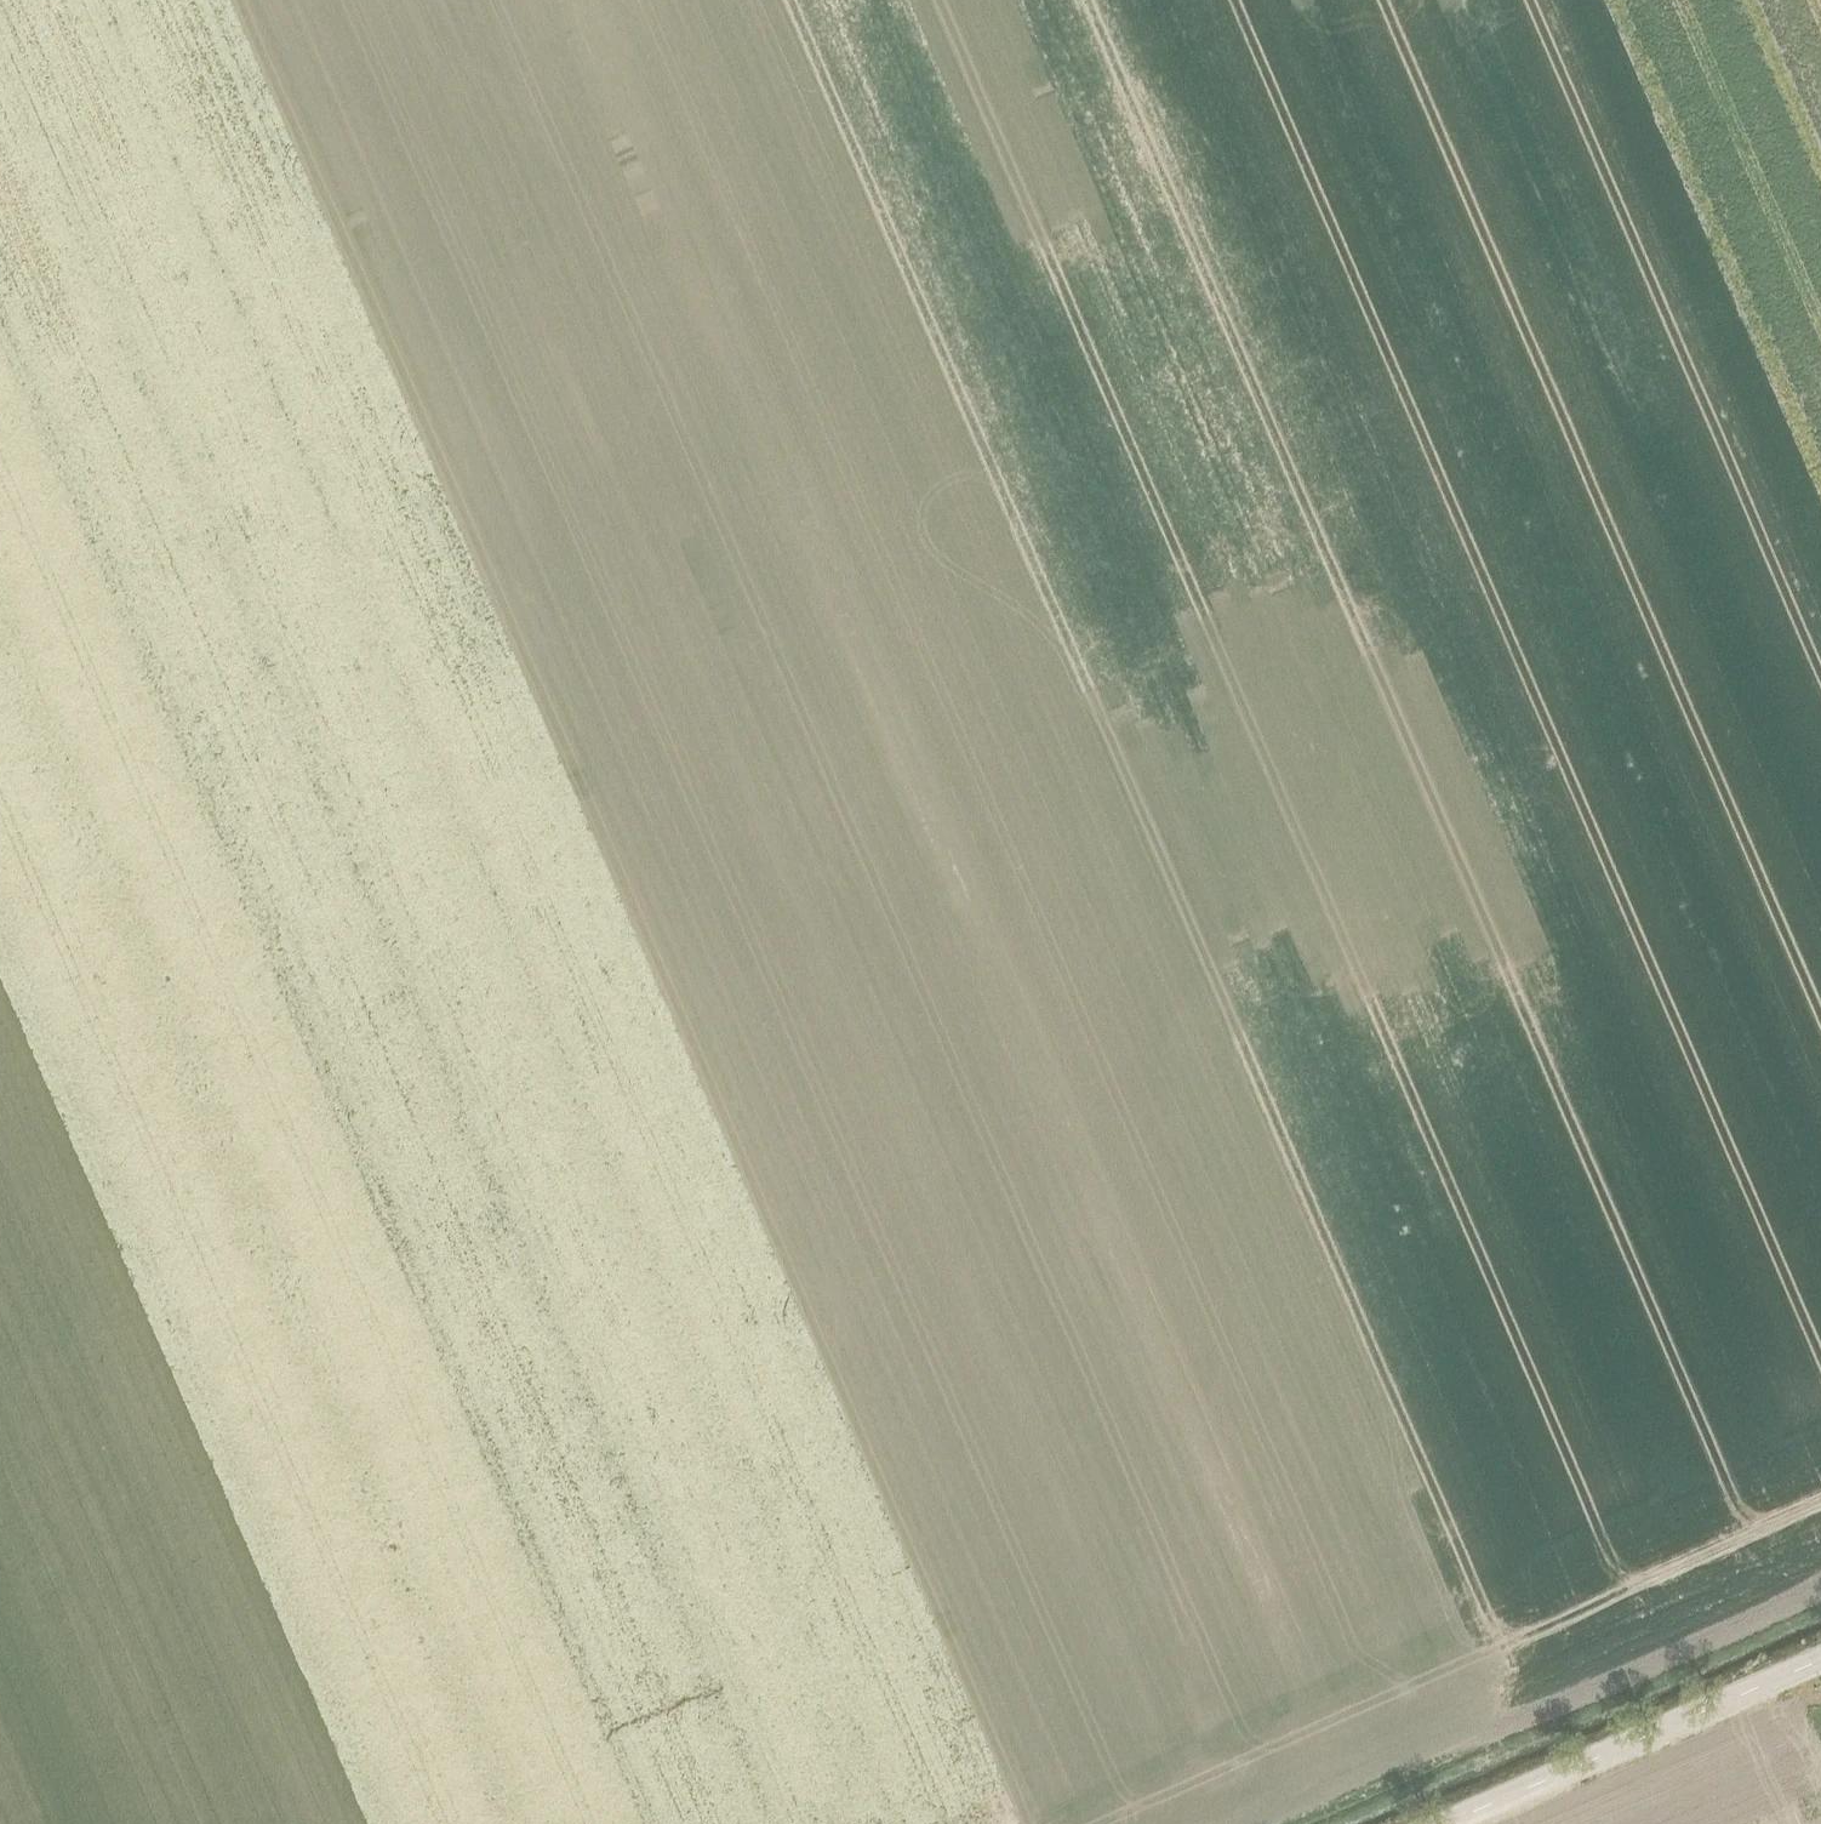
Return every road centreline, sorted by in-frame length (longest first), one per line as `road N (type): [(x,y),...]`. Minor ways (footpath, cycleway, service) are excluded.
road 1 (tertiary): [(1449,1823),(1820,1662)]

